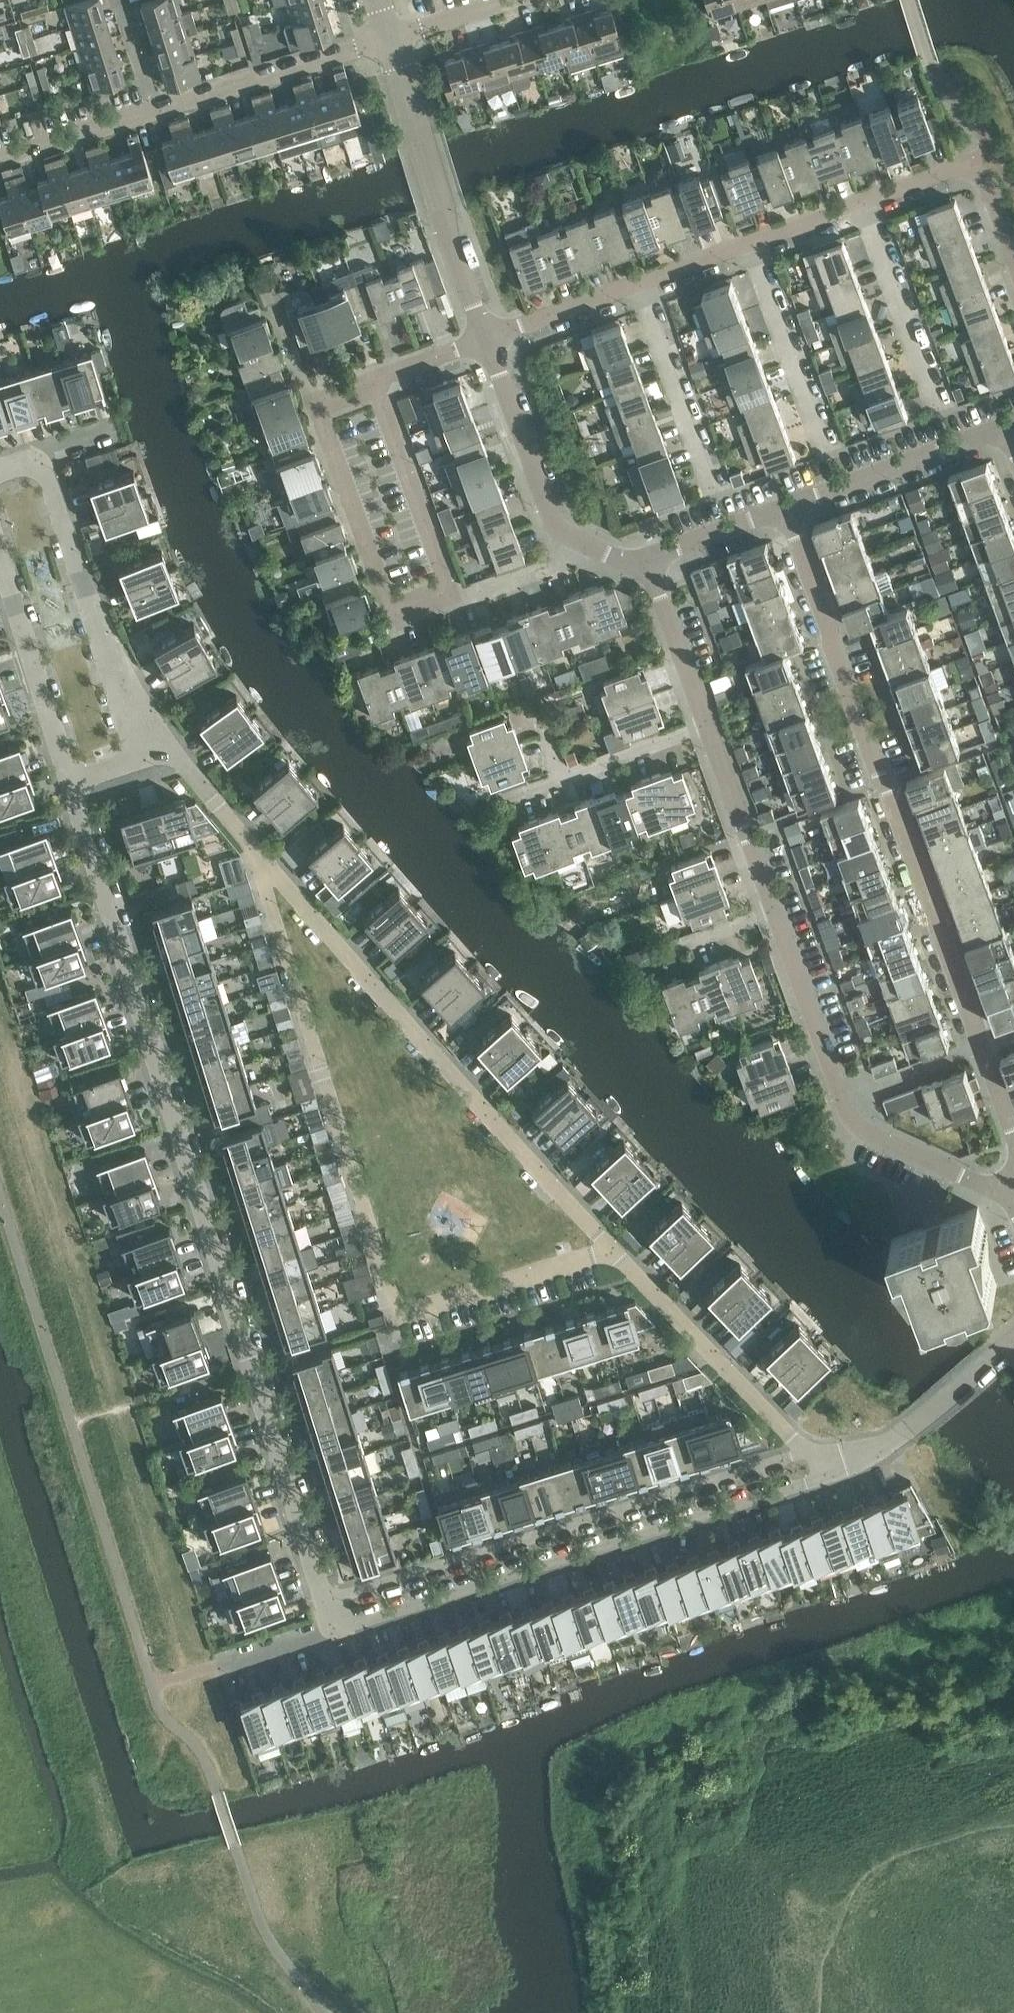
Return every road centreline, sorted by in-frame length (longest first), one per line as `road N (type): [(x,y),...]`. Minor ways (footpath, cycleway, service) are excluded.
road 1 (residential): [(72,780),(327,1603)]
road 2 (residential): [(254,846),(403,1320),(615,1258)]
road 3 (residential): [(984,1049),(787,507)]
road 4 (residential): [(615,1258),(254,846)]
road 5 (residential): [(336,1635),(841,1472)]
road 6 (residential): [(807,1450),(327,1603)]
road 7 (residential): [(394,41),(0,164)]
road 8 (residential): [(1003,1193),(853,1122),(775,910)]
road 9 (residential): [(167,747),(116,670),(43,453)]
road 10 (residential): [(646,559),(592,549),(556,516),(493,343)]
road 11 (residential): [(807,1450),(615,1258)]
road 12 (residential): [(72,780),(0,550)]
road 13 (residential): [(787,507),(1008,431)]
road 14 (residential): [(867,206),(978,165),(1013,262)]
road 15 (residential): [(830,450),(755,247)]
road 16 (residential): [(841,1472),(878,1455),(1013,1345)]
road 17 (residential): [(940,407),(867,206)]
road 18 (residential): [(717,489),(645,288)]
road 19 (residential): [(775,910),(706,723)]
road 20 (residential): [(447,213),(394,41)]
road 21 (residential): [(706,723),(646,559)]
road 22 (residential): [(493,343),(645,288)]
road 23 (residential): [(706,723),(560,776)]
road 24 (residential): [(646,559),(787,507)]
road 25 (residential): [(447,213),(493,343)]
road 26 (residential): [(394,41),(524,0)]
road 27 (residential): [(254,846),(167,747)]
road 28 (residential): [(655,953),(775,910)]
road 29 (residential): [(378,383),(493,343)]

